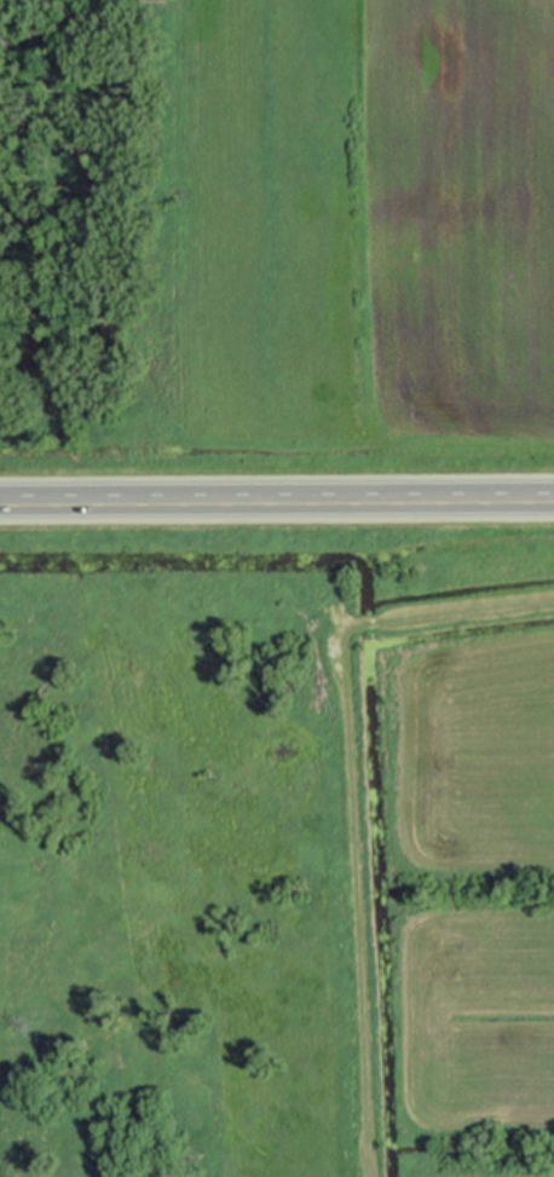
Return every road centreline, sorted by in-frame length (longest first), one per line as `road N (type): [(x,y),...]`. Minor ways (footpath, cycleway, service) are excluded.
road 1 (primary): [(553,505),(0,508)]

